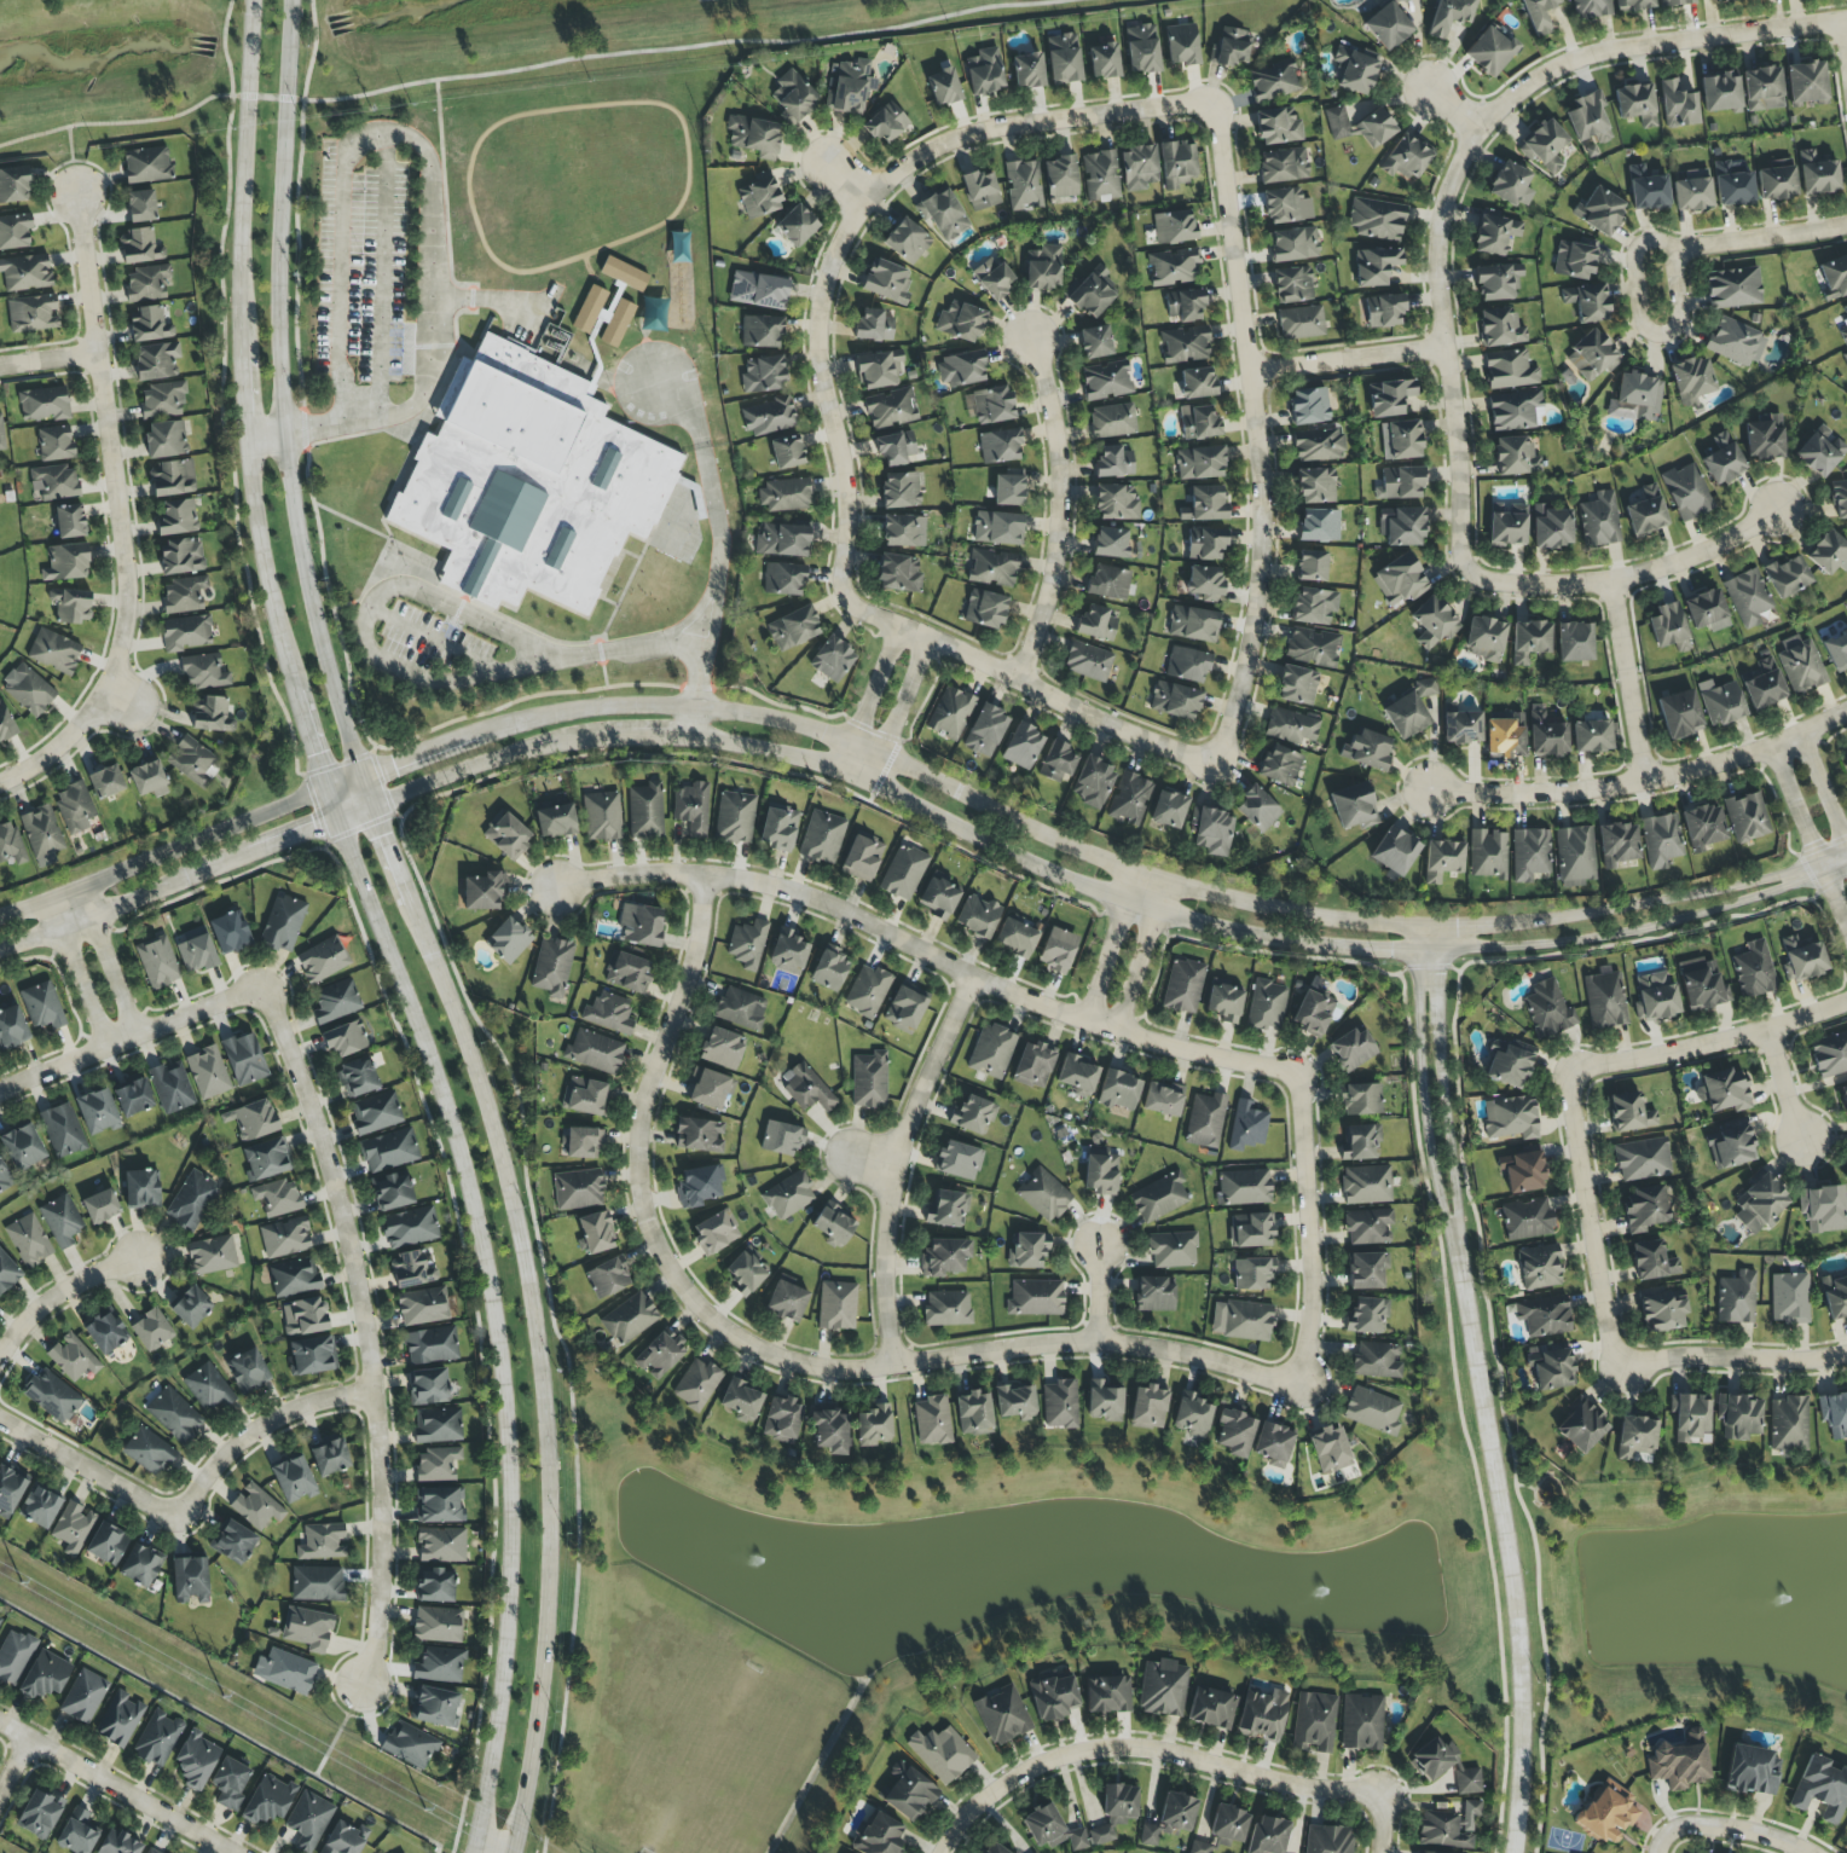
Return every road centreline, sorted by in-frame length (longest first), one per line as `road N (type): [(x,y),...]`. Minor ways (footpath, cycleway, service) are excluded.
road 1 (secondary): [(513,1852),(549,1556),(529,1305),(476,1079),(371,807),(301,549),(285,434),(292,0)]
road 2 (tertiary): [(1426,927),(1343,921),(1133,872),(886,755),(810,728),(694,708),(597,708),(508,725),(325,788)]
road 3 (tertiary): [(336,822),(477,765),(603,737),(688,737),(775,749),(875,783),(994,844),(1209,926),(1414,957)]
road 4 (secondary): [(336,822),(465,1174),(498,1342),(508,1522),(494,1730),(470,1852)]
road 5 (residential): [(1308,1078),(1119,1031),(957,978),(869,922),(805,897),(706,872),(564,882)]
road 6 (residential): [(260,990),(325,1151),(363,1278),(376,1608),(361,1695)]
road 7 (residential): [(79,192),(89,357),(121,488),(134,620),(126,702),(0,792)]
road 8 (residential): [(893,1367),(820,1368),(775,1357),(701,1311),(653,1237),(639,1154),(643,1125),(701,931),(706,872)]
road 9 (residential): [(1208,108),(1217,120),(1262,499),(1255,624),(1238,702),(1212,757)]
road 10 (tertiary): [(1455,1233),(1525,1646),(1515,1852)]
road 11 (residential): [(937,1852),(997,1783),(1058,1751),(1123,1745),(1385,1797)]
road 12 (residential): [(1470,573),(1461,556),(1436,253),(1463,152),(1478,128)]
road 13 (residential): [(893,1367),(1098,1343),(1315,1383)]
road 14 (tertiary): [(1414,957),(1585,940),(1696,917),(1823,869)]
road 15 (residential): [(870,191),(830,267),(817,334),(849,513),(846,597)]
road 16 (residential): [(1846,714),(1772,748),(1645,783),(1513,795),(1442,789)]
road 17 (tertiary): [(1823,869),(1674,901),(1426,927)]
road 18 (residential): [(846,597),(1110,726),(1212,757)]
road 19 (residential): [(957,978),(894,1159),(893,1367)]
road 20 (residential): [(1478,128),(1574,59),(1846,20)]
road 21 (secondary): [(253,0),(244,361)]
road 22 (tertiary): [(0,952),(336,822)]
road 23 (residential): [(1208,108),(989,131),(931,151),(870,191)]
road 24 (residential): [(1020,681),(1052,586),(1060,503),(1060,459),(1032,338)]
road 25 (tertiary): [(325,788),(0,916)]
road 26 (residential): [(1470,573),(1501,584),(1610,581),(1695,557),(1777,510)]
road 27 (tertiary): [(1426,927),(1414,957),(1422,1077),(1438,1187),(1455,1233)]
road 28 (tertiary): [(1455,1233),(1438,955),(1426,927)]
road 29 (residential): [(1315,1383),(1308,1078)]
road 30 (residential): [(1570,1071),(1620,1371)]
road 31 (residential): [(1846,1005),(1771,1030),(1570,1071)]
road 32 (residential): [(0,1088),(260,990)]
road 33 (residential): [(238,1852),(0,1730)]
road 34 (secondary): [(248,436),(273,616),(296,691)]
road 35 (residential): [(371,1385),(226,1455),(176,1522)]
road 36 (residential): [(1846,1359),(1800,1365),(1696,1355),(1620,1371)]
road 37 (residential): [(1669,251),(1656,241),(1634,255),(1642,318),(1663,335),(1679,318),(1669,251)]
road 38 (residential): [(1610,581),(1645,783)]
road 39 (residential): [(176,1522),(0,1423)]
road 40 (residential): [(1252,372),(1444,348)]
road 41 (residential): [(0,1369),(47,1302),(137,1261)]
road 42 (residential): [(1846,225),(1669,251)]
road 43 (residential): [(1663,1852),(1668,1834),(1695,1824),(1772,1835),(1810,1852)]
road 44 (residential): [(133,1040),(83,888)]
road 45 (residential): [(901,625),(841,772)]
road 46 (residential): [(47,903),(106,1050)]
road 47 (residential): [(1119,1031),(1169,881)]
road 48 (residential): [(875,783),(931,637)]
road 49 (residential): [(1133,872),(1085,1019)]
road 50 (residential): [(1772,748),(1823,869)]

